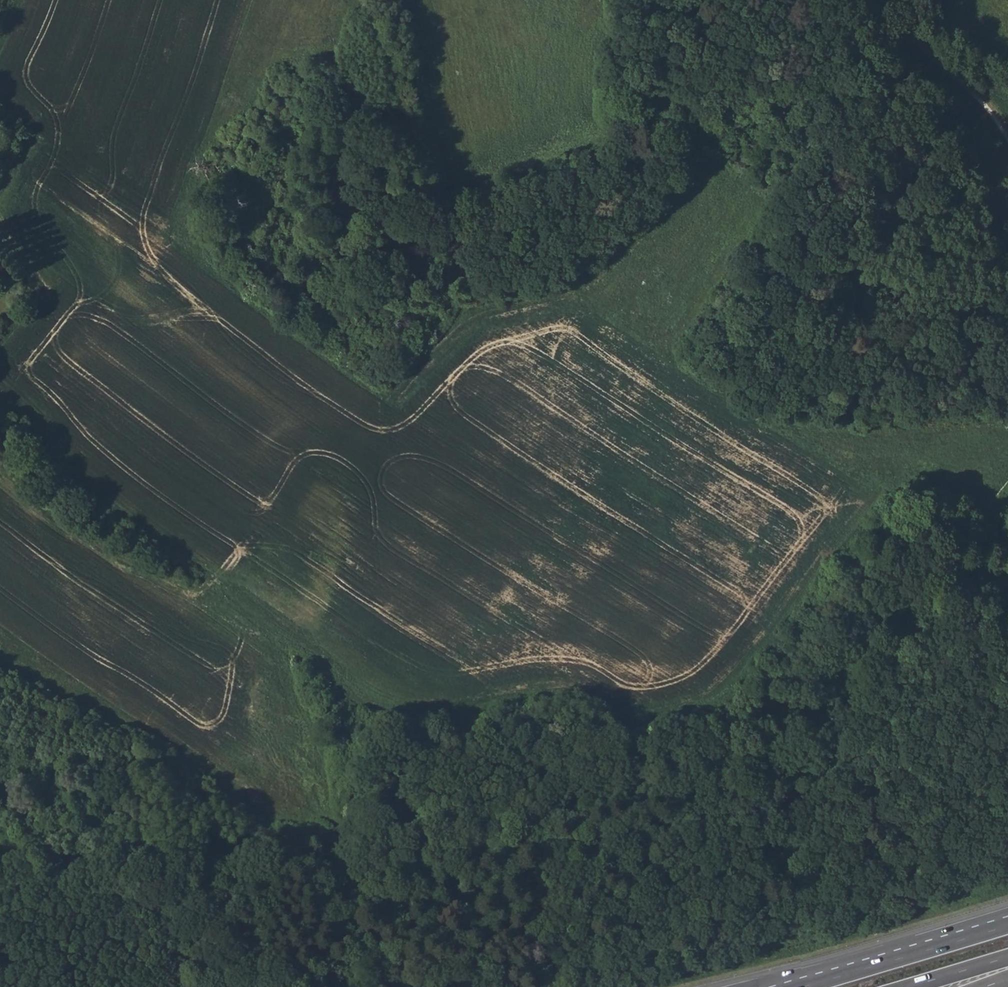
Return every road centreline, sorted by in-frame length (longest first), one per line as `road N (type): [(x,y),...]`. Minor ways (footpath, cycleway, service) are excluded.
road 1 (track): [(1007,872),(854,929),(647,986)]
road 2 (motorway): [(1007,925),(803,986)]
road 3 (track): [(1007,145),(992,113),(925,52),(896,0)]

